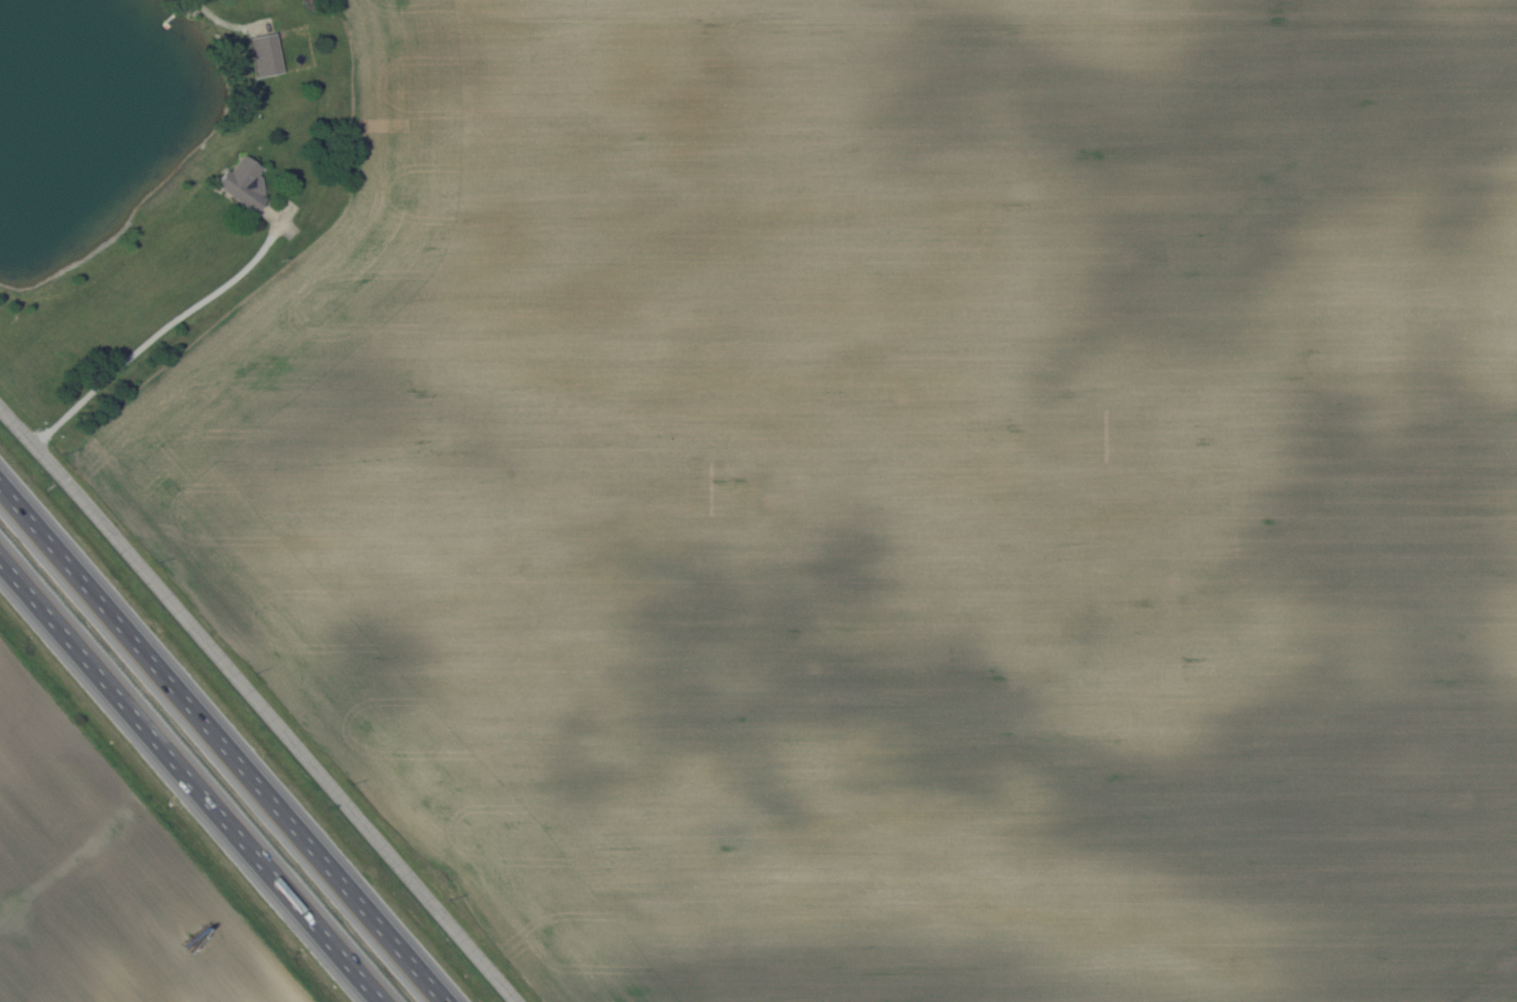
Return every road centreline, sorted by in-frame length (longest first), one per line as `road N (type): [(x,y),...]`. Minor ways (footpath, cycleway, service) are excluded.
road 1 (residential): [(516,1001),(0,408)]
road 2 (motorway): [(447,1001),(0,486)]
road 3 (motorway): [(0,560),(378,1001)]

